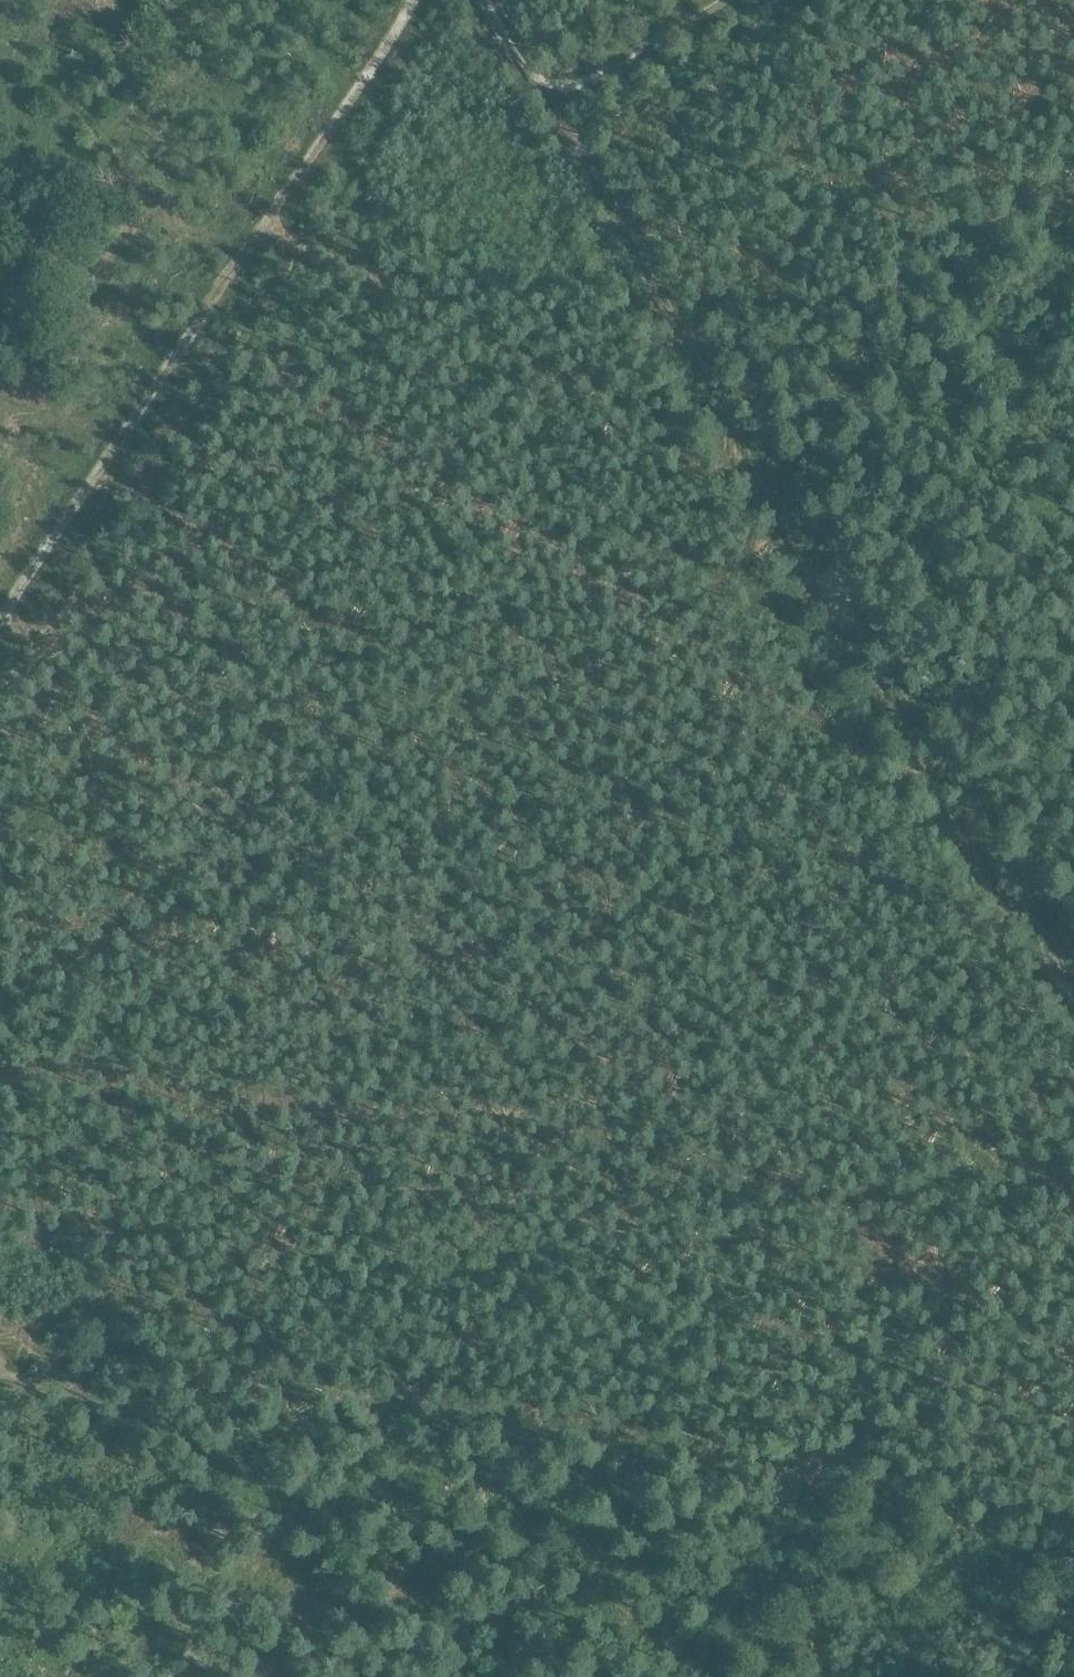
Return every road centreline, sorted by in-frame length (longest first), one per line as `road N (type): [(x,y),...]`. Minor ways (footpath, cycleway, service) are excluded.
road 1 (track): [(0,620),(414,0)]
road 2 (track): [(486,0),(526,71),(565,87),(590,82),(725,0)]

